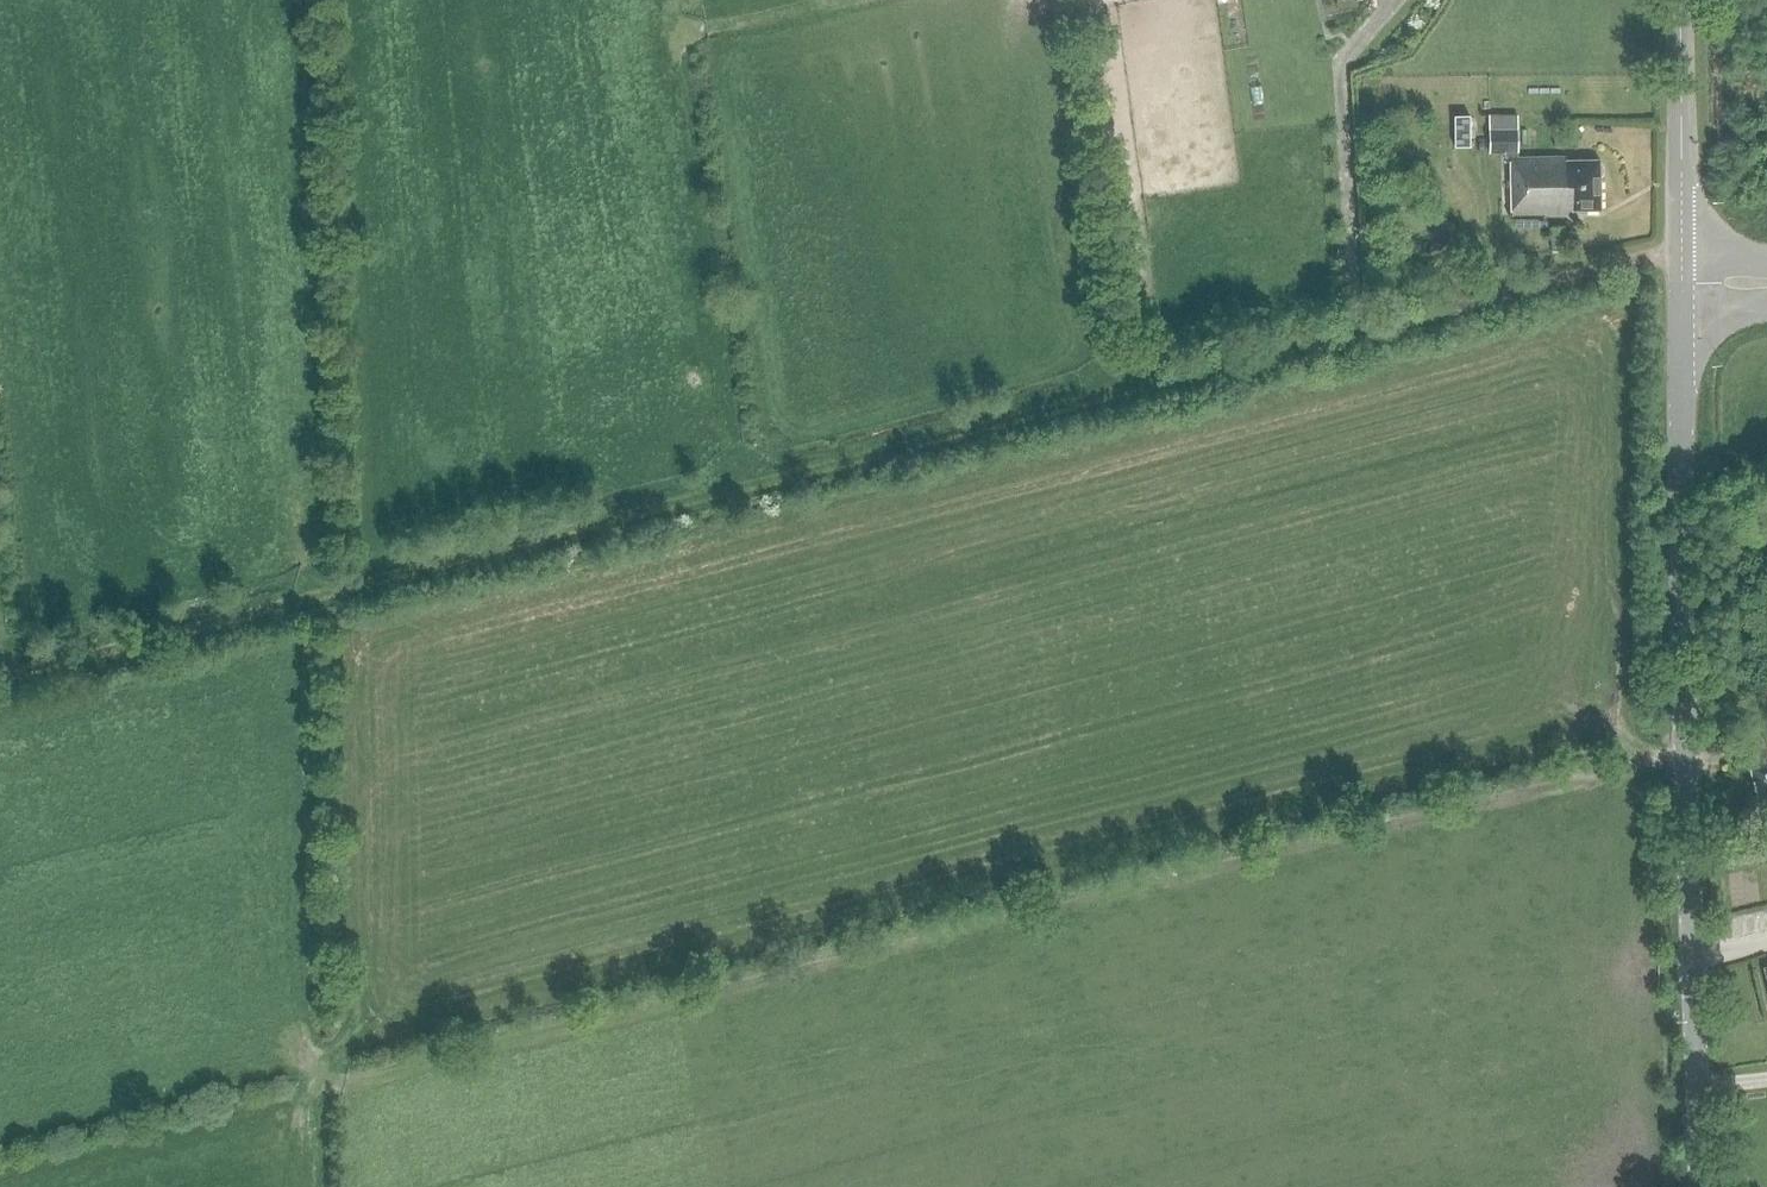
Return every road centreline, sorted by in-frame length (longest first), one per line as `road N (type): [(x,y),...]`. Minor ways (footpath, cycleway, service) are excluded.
road 1 (tertiary): [(1700,1186),(1681,312)]
road 2 (tertiary): [(1680,254),(1678,0)]

